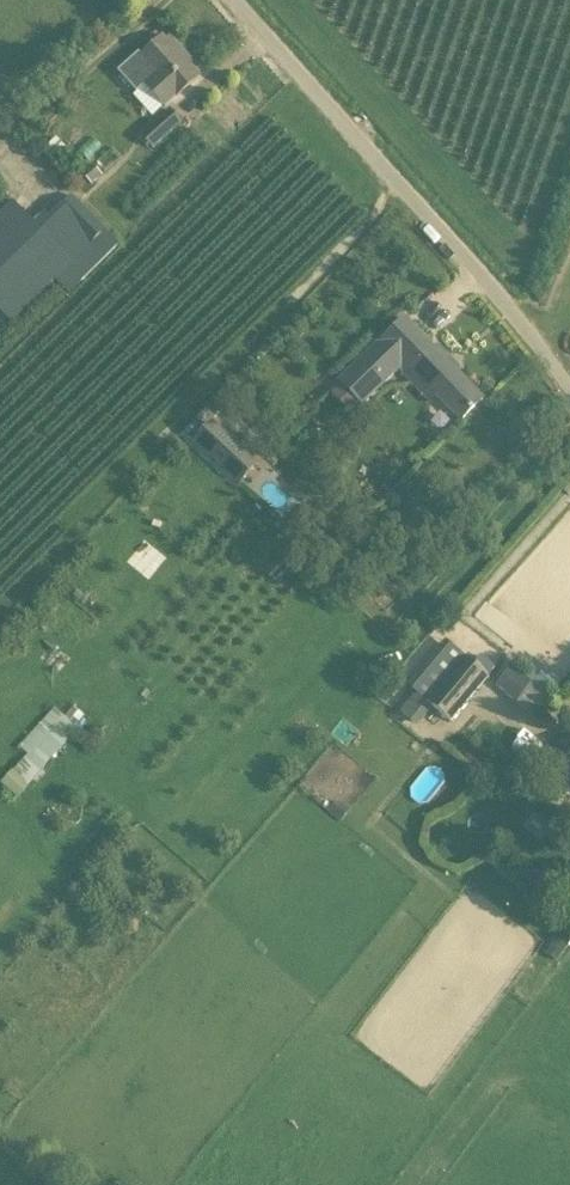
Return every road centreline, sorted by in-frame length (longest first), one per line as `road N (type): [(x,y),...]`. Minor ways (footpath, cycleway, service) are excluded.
road 1 (unclassified): [(569,389),(232,0)]

